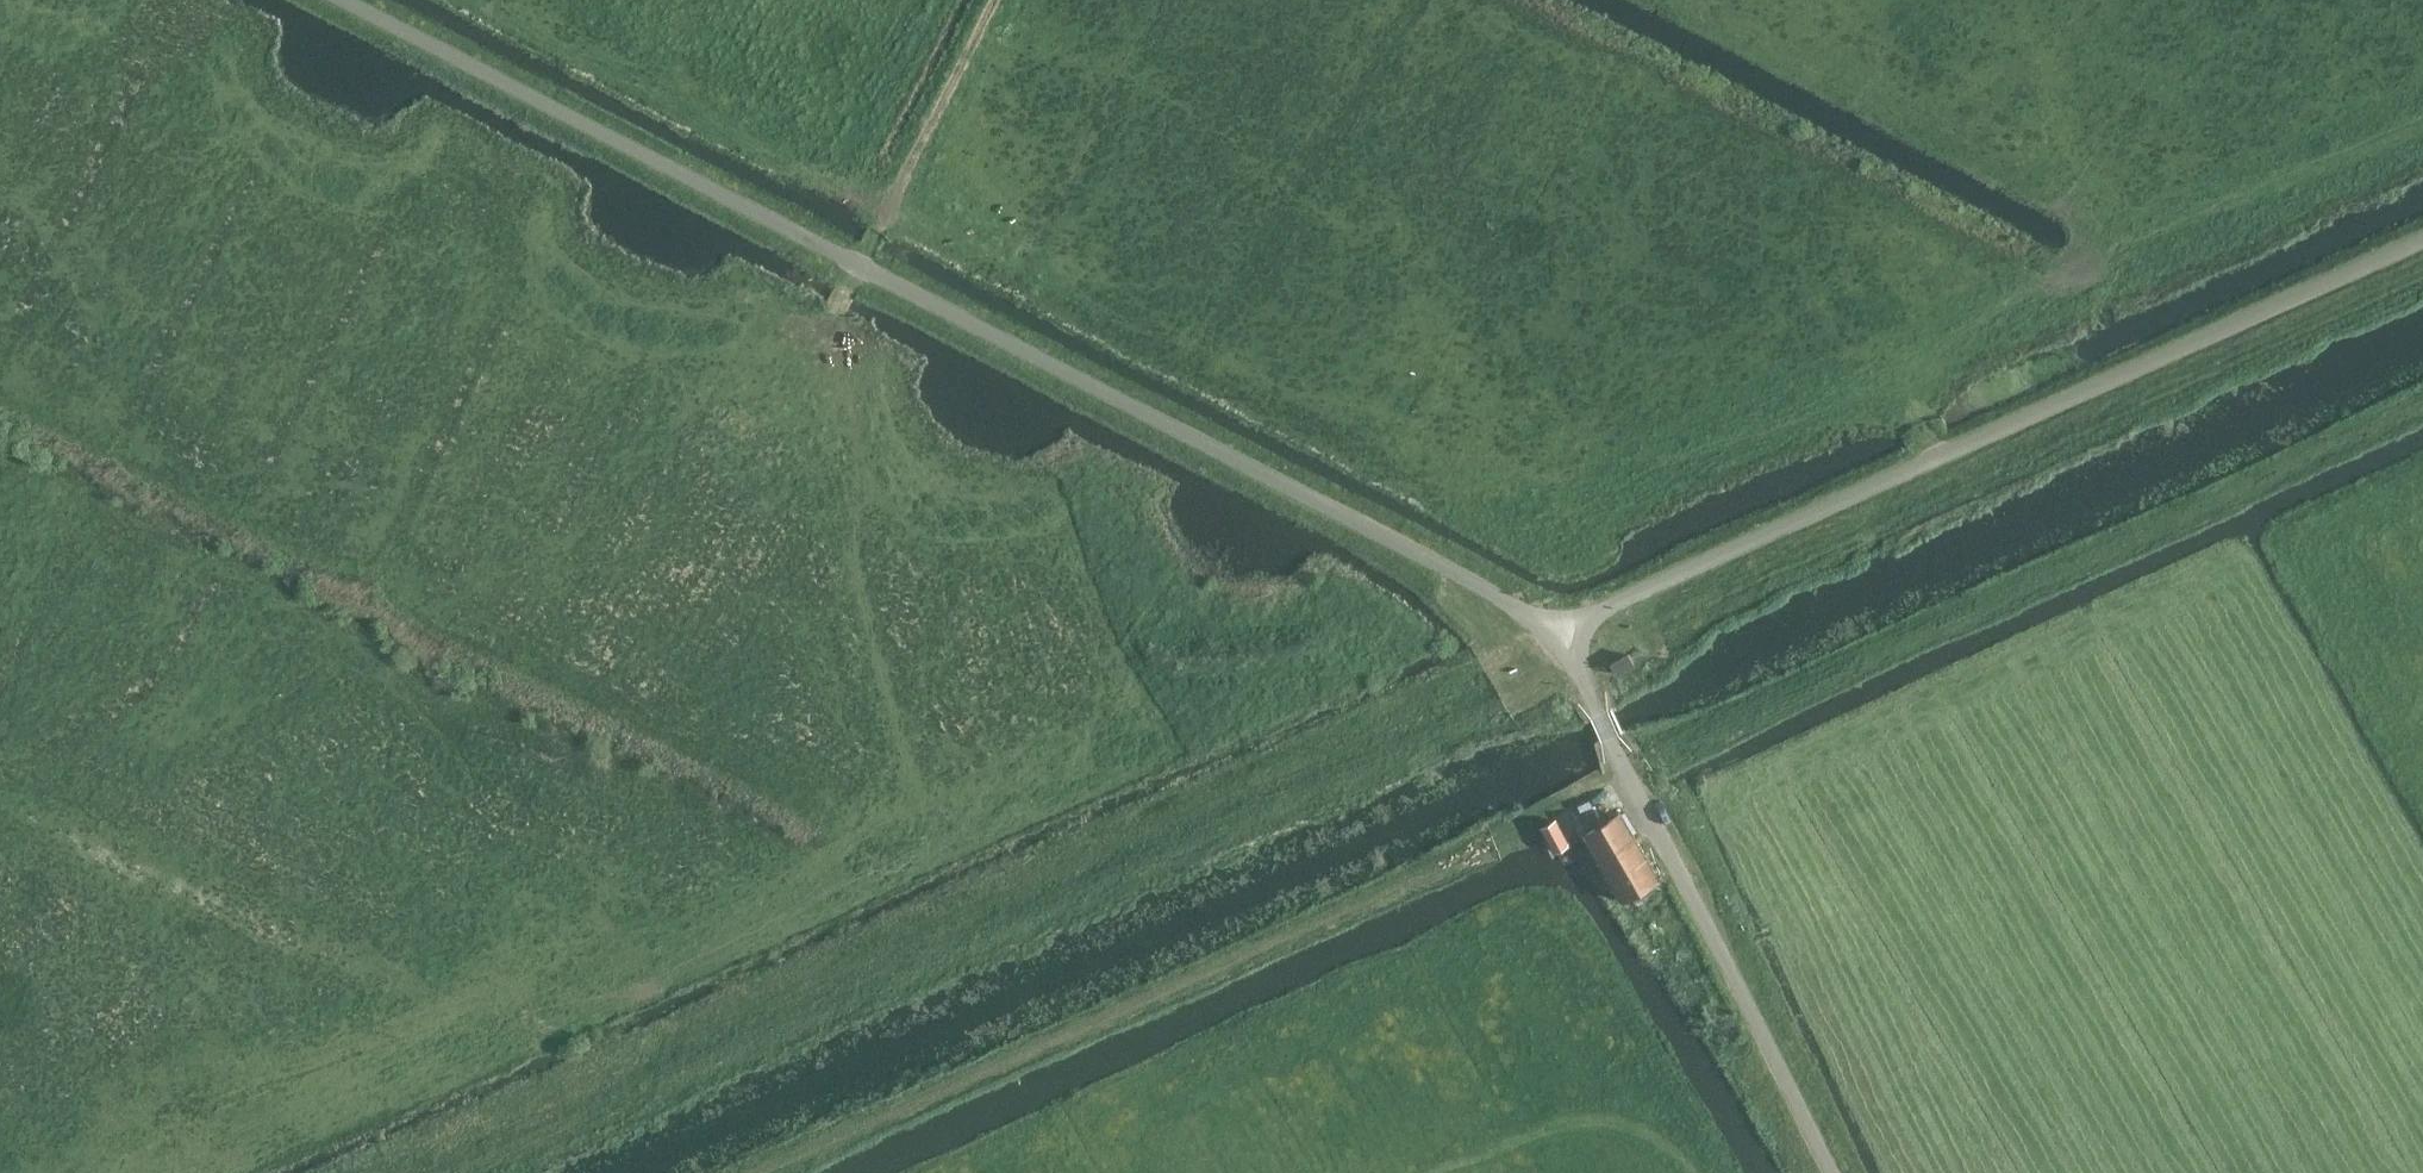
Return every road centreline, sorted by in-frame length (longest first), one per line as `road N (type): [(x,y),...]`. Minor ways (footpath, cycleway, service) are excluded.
road 1 (unclassified): [(1836,1172),(1558,634)]
road 2 (track): [(1882,646),(1625,771)]

